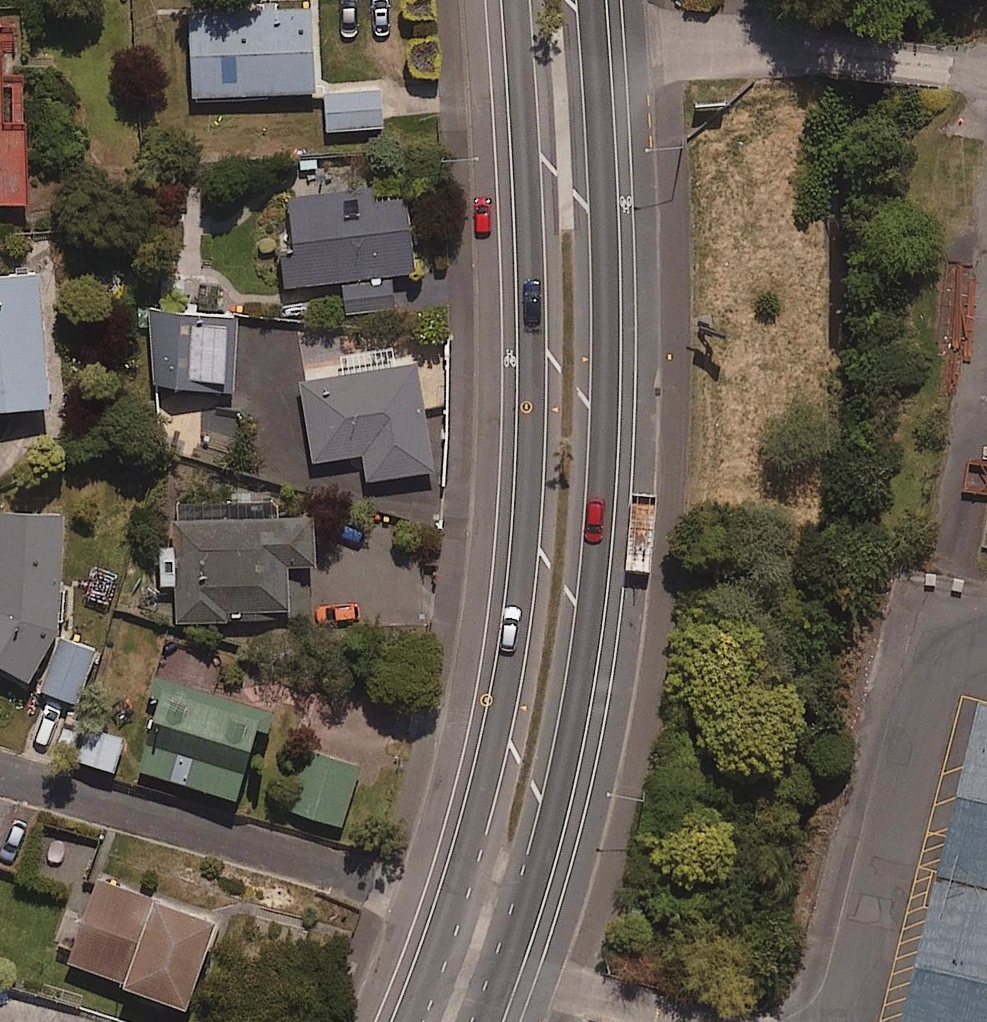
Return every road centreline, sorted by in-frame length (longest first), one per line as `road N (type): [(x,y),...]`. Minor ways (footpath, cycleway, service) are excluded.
road 1 (secondary): [(407,1021),(465,864),(503,708),(526,565),(529,356),(513,0)]
road 2 (secondary): [(593,0),(605,152),(607,435),(594,592),(558,800),(486,1021)]

